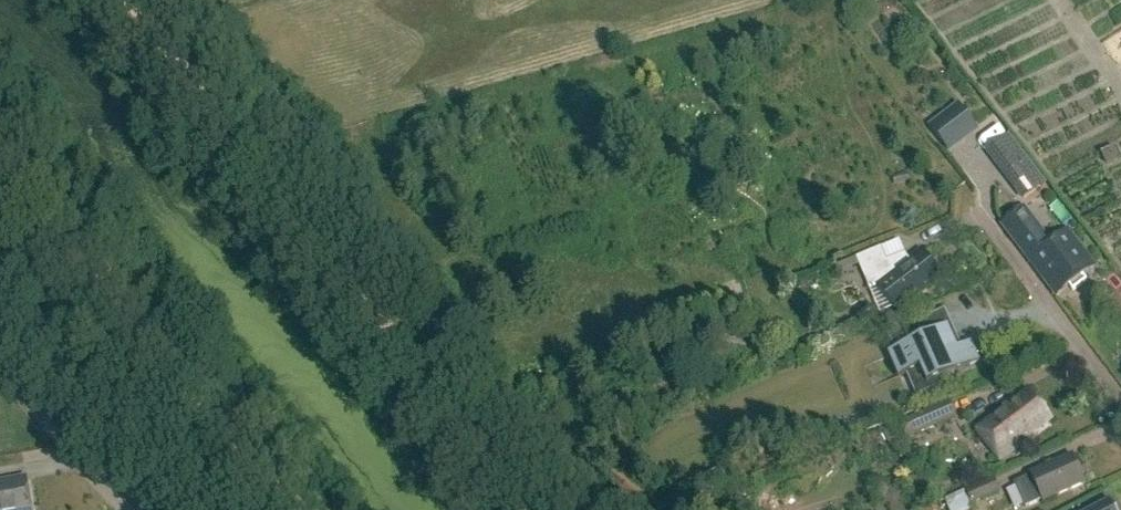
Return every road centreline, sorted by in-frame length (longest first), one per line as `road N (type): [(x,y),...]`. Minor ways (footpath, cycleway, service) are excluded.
road 1 (track): [(131,0),(532,509)]
road 2 (track): [(0,160),(279,509)]
road 3 (residential): [(1120,402),(984,223)]
road 4 (residential): [(121,509),(0,361)]

